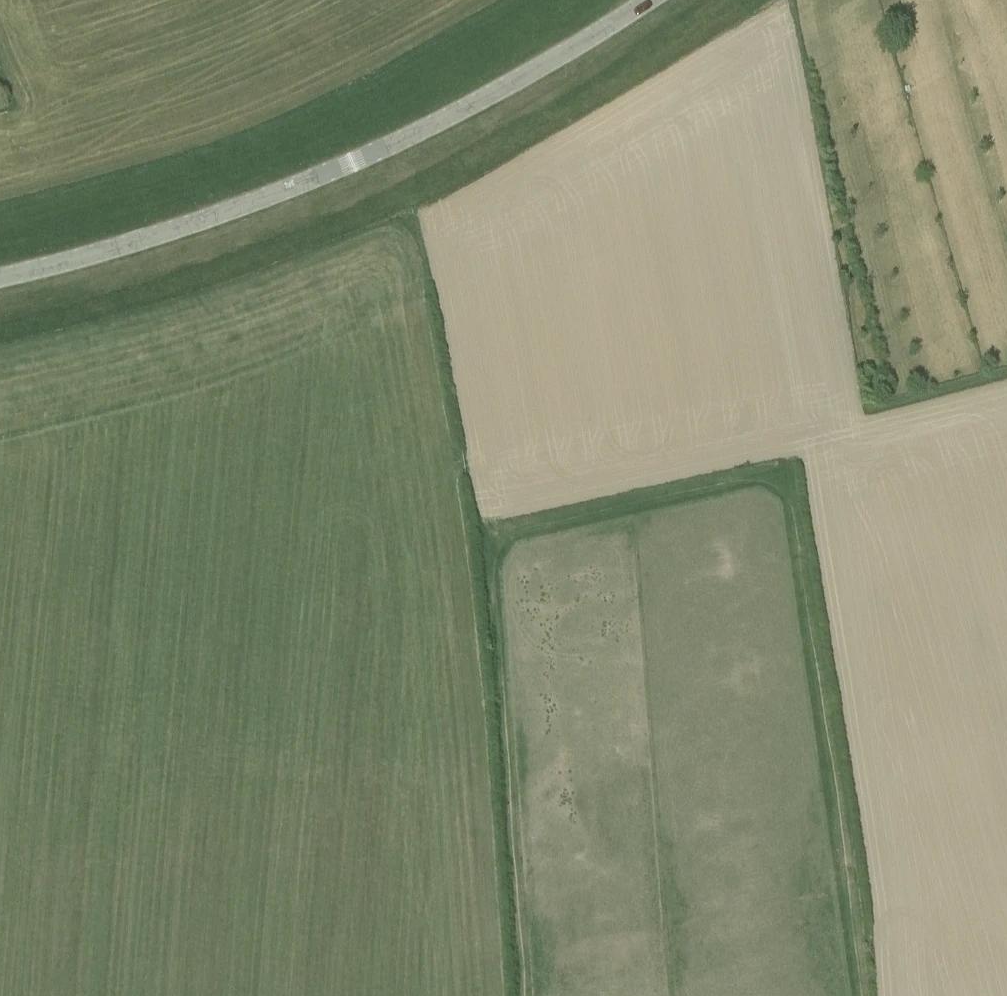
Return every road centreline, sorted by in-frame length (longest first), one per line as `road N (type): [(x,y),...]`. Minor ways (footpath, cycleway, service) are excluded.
road 1 (unclassified): [(642,0),(407,142),(220,213),(0,276)]

